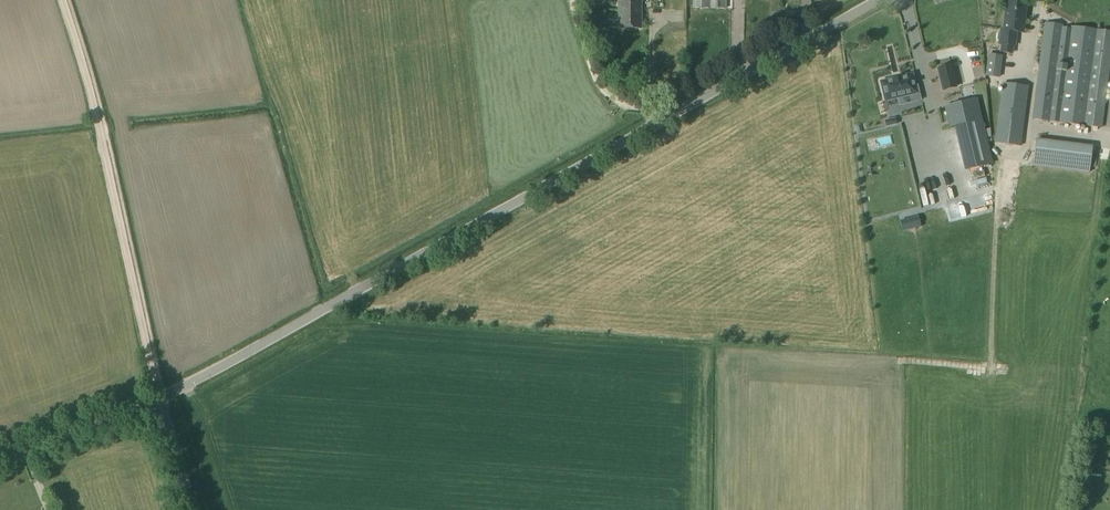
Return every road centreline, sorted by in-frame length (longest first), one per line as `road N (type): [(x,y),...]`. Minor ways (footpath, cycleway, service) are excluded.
road 1 (unclassified): [(157,399),(878,0)]
road 2 (unclassified): [(61,0),(95,110),(157,399)]
road 3 (unclassified): [(0,458),(157,399)]

